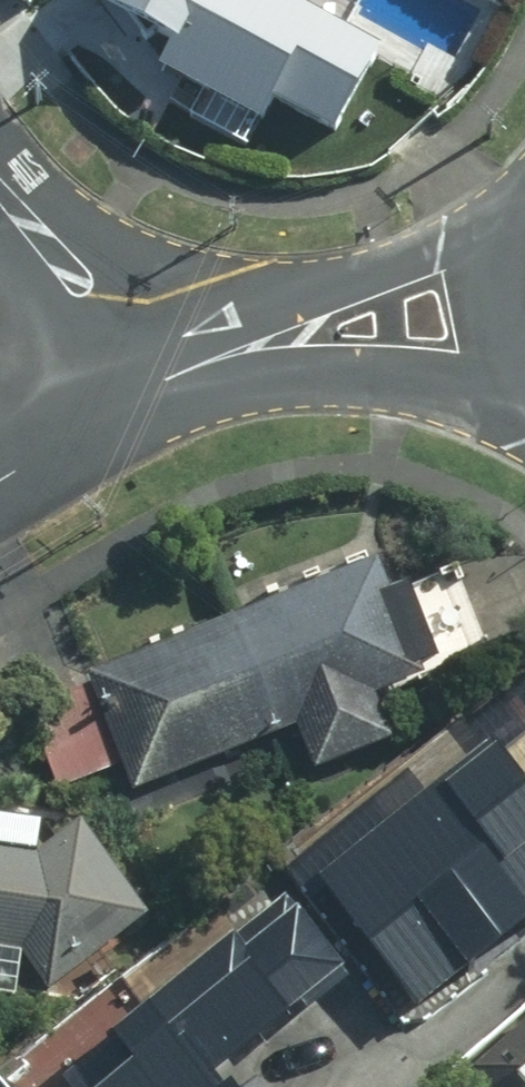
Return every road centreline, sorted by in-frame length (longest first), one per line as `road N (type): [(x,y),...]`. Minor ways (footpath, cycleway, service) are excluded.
road 1 (residential): [(209,356),(505,235)]
road 2 (residential): [(209,356),(515,340)]
road 3 (residential): [(0,181),(161,386)]
road 4 (residential): [(161,386),(0,482)]

